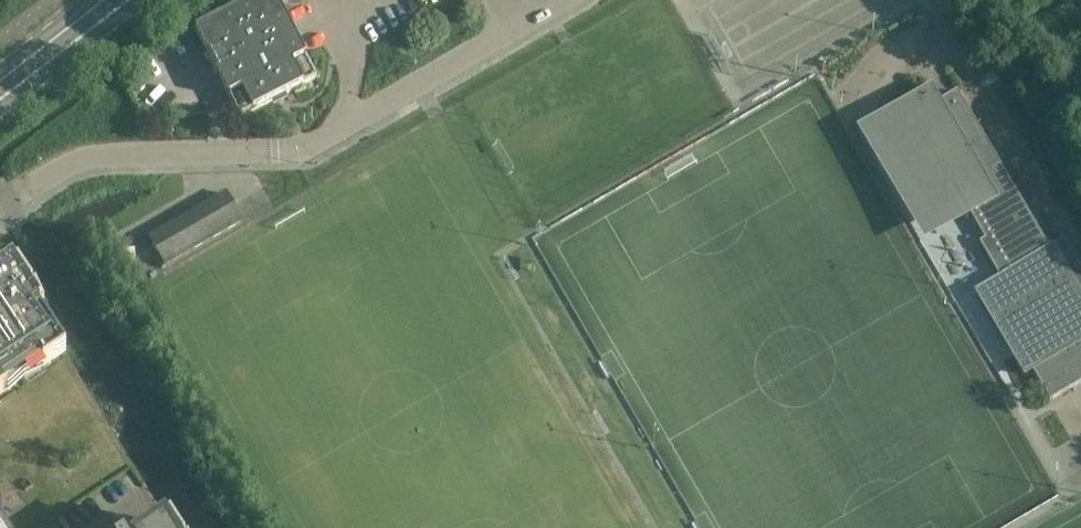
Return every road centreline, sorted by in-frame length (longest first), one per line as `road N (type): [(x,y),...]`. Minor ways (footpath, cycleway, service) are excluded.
road 1 (unclassified): [(0,205),(80,162),(291,153),(323,145),(571,0)]
road 2 (secondary): [(0,84),(111,0)]

